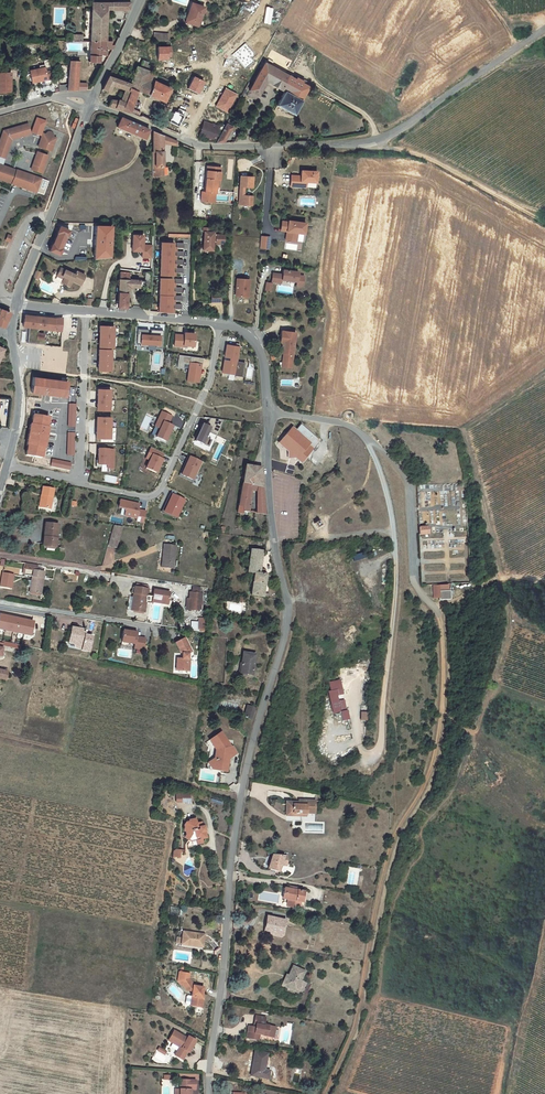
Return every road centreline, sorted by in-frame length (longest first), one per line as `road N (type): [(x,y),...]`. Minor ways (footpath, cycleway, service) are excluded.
road 1 (residential): [(269,410),(267,489),(288,613),(244,779),(208,1093)]
road 2 (track): [(288,600),(299,598),(304,630),(306,774),(329,780),(364,764),(381,739),(394,531),(363,436)]
road 3 (track): [(325,1093),(355,1027),(394,837),(433,761),(444,672),(437,607)]
road 4 (tertiary): [(186,141),(374,144),(544,29)]
road 5 (residential): [(78,481),(147,498),(161,490),(211,377),(219,323)]
road 6 (residential): [(414,581),(409,485),(392,461),(348,426),(269,410)]
road 7 (tertiary): [(17,303),(90,103)]
road 8 (residential): [(87,310),(78,481)]
road 9 (residential): [(186,141),(218,71),(207,64),(164,69)]
road 10 (residential): [(87,310),(219,323)]
road 11 (tertiary): [(7,465),(20,392),(10,335)]

